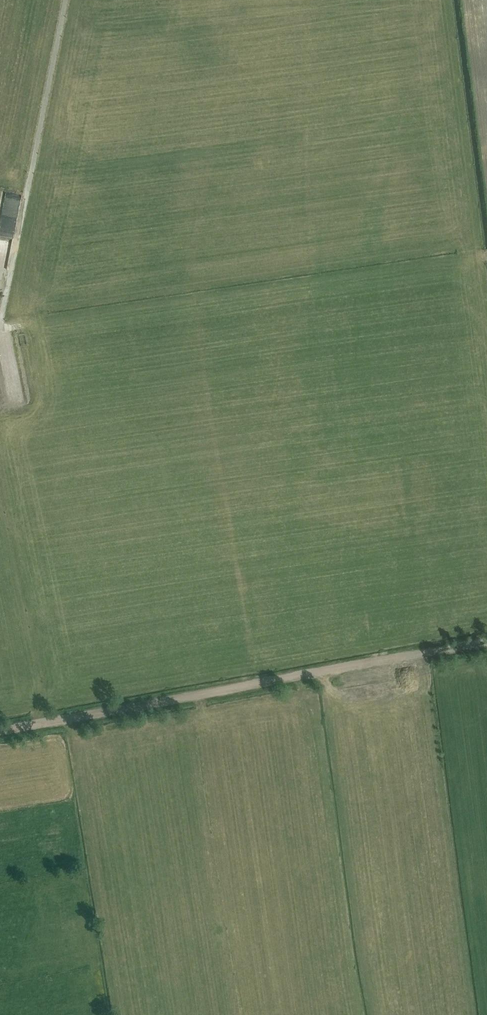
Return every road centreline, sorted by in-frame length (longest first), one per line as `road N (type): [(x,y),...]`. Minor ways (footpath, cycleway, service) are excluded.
road 1 (track): [(486,642),(0,730)]
road 2 (track): [(65,0),(8,285)]

